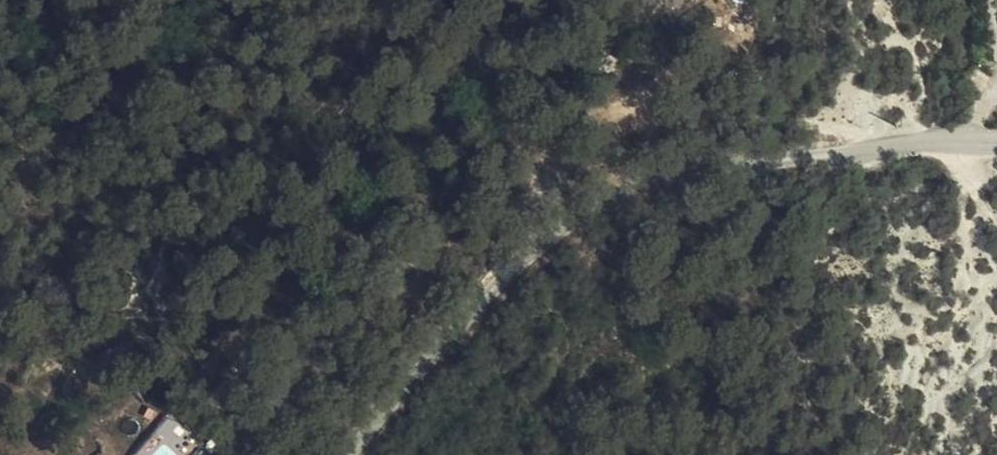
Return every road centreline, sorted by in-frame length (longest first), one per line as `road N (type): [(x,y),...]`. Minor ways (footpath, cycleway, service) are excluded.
road 1 (unclassified): [(996,145),(752,163),(599,206),(451,323),(341,454)]

